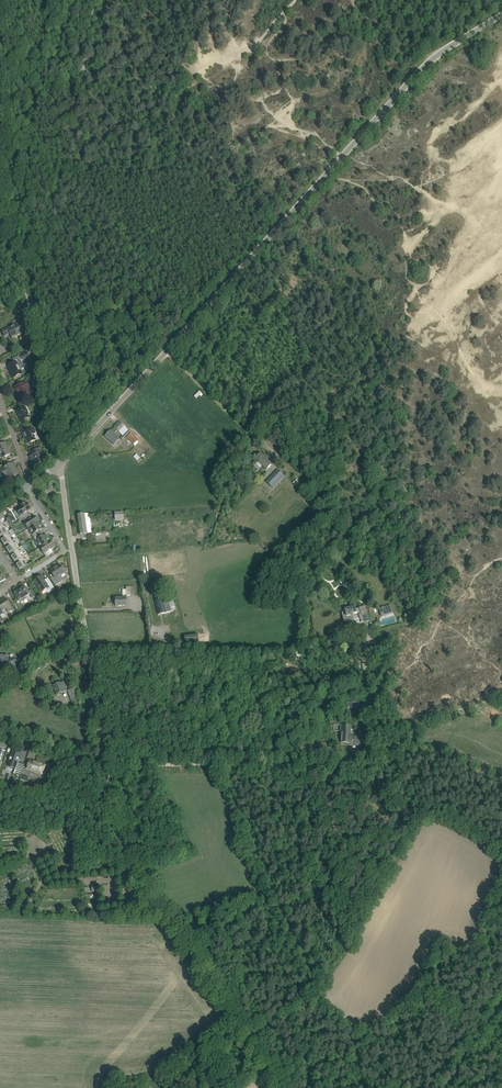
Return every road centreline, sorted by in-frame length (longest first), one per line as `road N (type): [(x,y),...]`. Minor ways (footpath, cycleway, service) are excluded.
road 1 (unclassified): [(59,465),(405,90),(501,18)]
road 2 (unclassified): [(281,1087),(130,858),(88,660)]
road 3 (track): [(501,701),(415,728),(376,766),(107,764)]
road 4 (unclassified): [(59,465),(40,338),(0,203)]
road 5 (residential): [(88,660),(244,659),(297,649)]
road 6 (unclassified): [(88,660),(59,465)]
road 7 (residential): [(17,581),(63,550),(27,488)]

